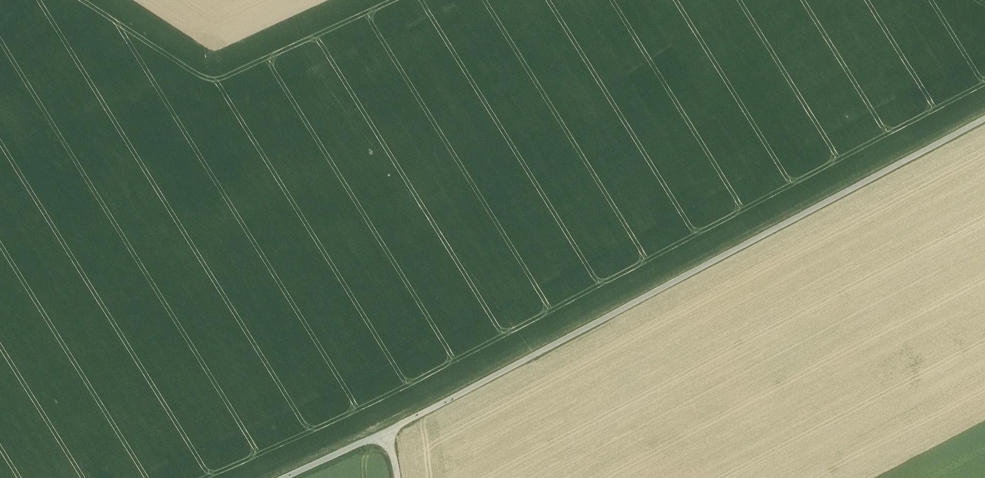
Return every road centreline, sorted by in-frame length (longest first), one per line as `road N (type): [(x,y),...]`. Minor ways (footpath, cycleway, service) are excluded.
road 1 (track): [(384,432),(984,118)]

